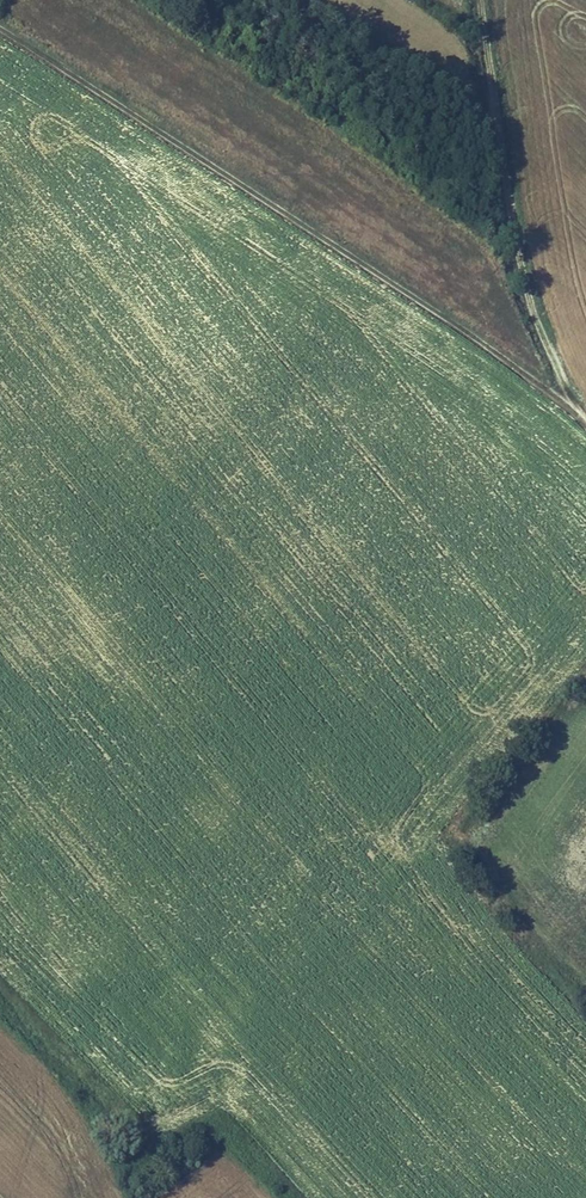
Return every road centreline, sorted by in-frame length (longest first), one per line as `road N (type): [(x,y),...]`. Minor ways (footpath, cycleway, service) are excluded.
road 1 (track): [(0,27),(574,401)]
road 2 (track): [(585,413),(527,289),(482,0)]

